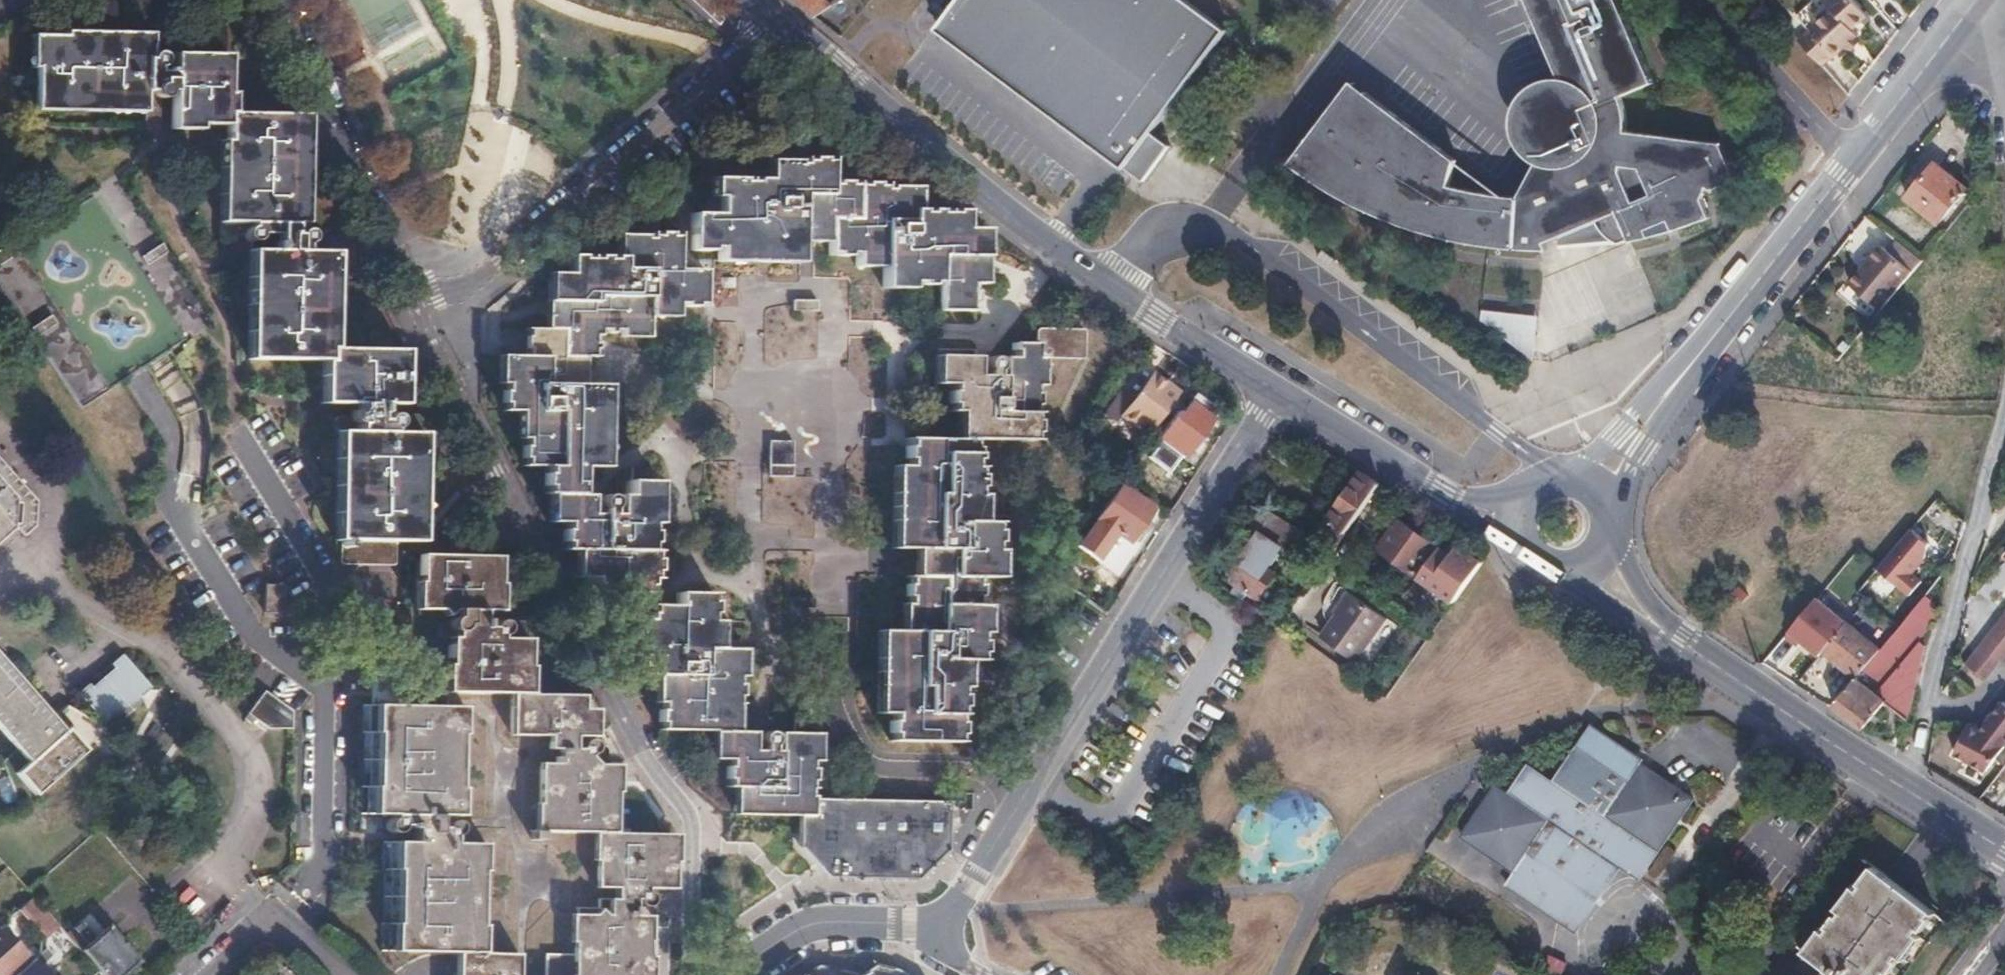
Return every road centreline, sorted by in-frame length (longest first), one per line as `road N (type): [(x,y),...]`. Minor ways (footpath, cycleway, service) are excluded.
road 1 (residential): [(424,306),(640,751),(694,815),(688,974)]
road 2 (secondary): [(930,940),(1275,393)]
road 3 (residential): [(785,22),(1048,246),(1275,393)]
road 4 (residential): [(424,306),(470,301),(785,22)]
road 5 (tertiary): [(1855,159),(1595,483)]
road 6 (residential): [(2004,421),(1905,790)]
road 7 (residential): [(424,306),(287,0)]
road 8 (secondary): [(1275,393),(1440,492),(1514,521)]
road 9 (secondary): [(1680,642),(1905,790)]
road 10 (residential): [(1855,159),(1705,0)]
road 11 (secondary): [(736,974),(799,932),(839,923),(907,927),(930,940)]
road 12 (tertiary): [(1976,0),(1855,159)]
road 13 (residential): [(205,974),(271,918),(342,974)]
road 14 (secondary): [(1567,572),(1680,642)]
road 15 (secondary): [(1680,642),(1609,543)]

